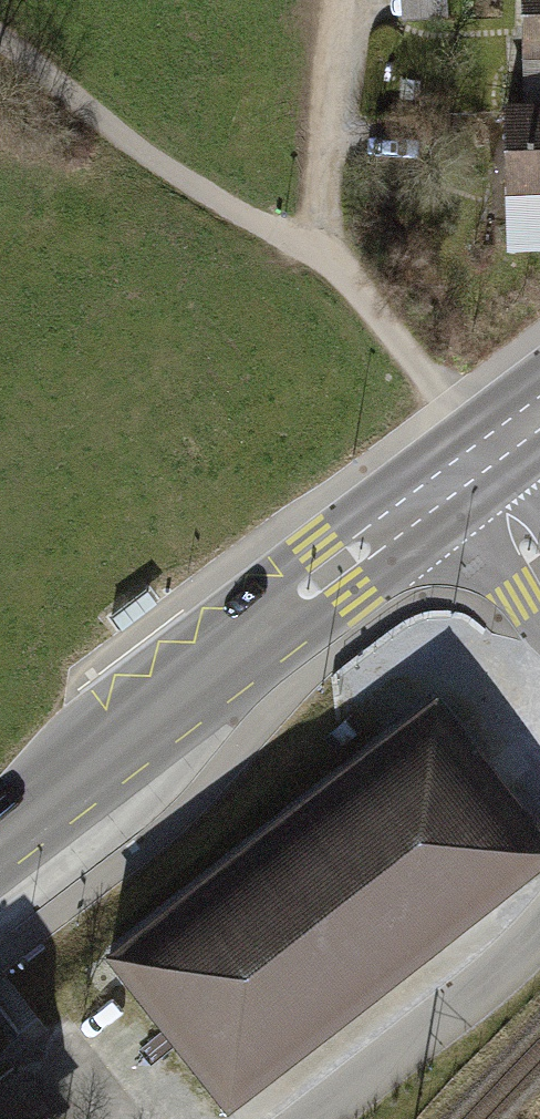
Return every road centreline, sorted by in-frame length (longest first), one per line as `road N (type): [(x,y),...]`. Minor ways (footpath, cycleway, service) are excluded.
road 1 (secondary): [(0,840),(486,452)]
road 2 (track): [(320,256),(232,209),(0,42)]
road 3 (residential): [(539,935),(313,1118)]
road 4 (residential): [(539,569),(486,452)]

